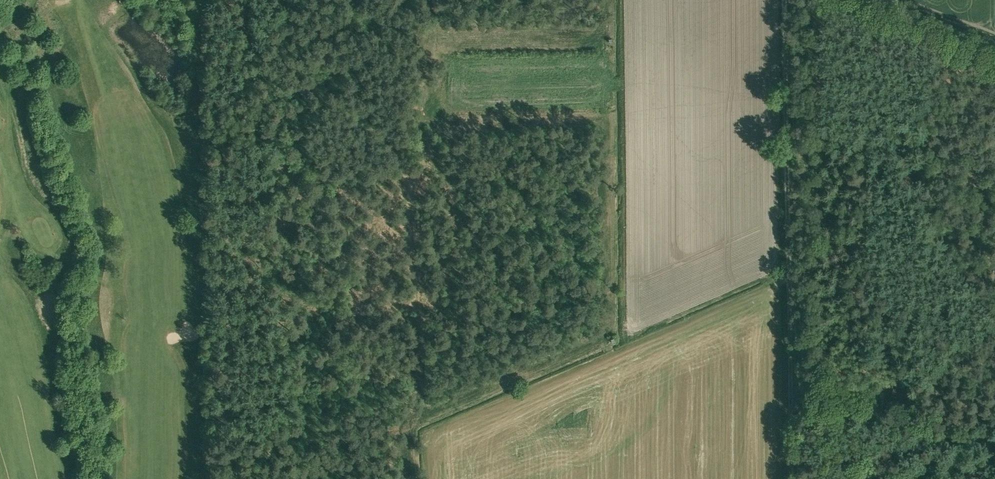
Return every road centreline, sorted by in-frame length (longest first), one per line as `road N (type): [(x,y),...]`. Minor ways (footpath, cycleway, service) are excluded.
road 1 (track): [(791,478),(786,0)]

